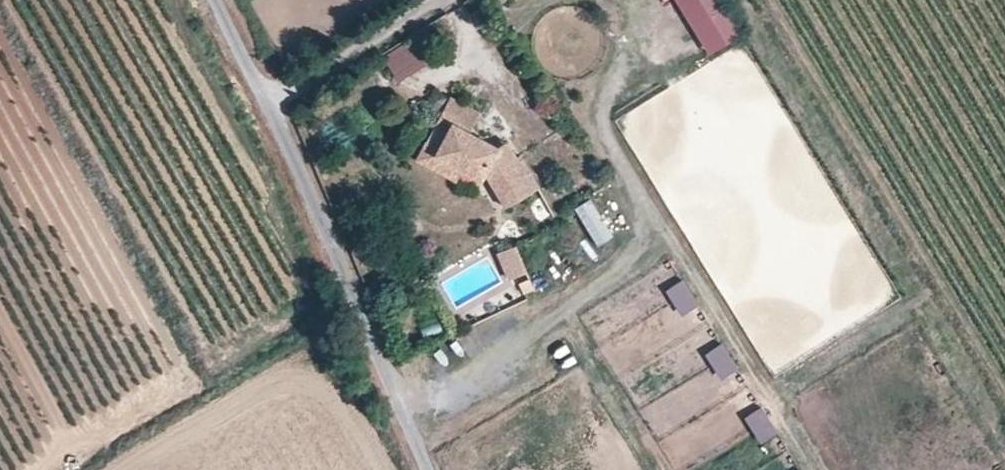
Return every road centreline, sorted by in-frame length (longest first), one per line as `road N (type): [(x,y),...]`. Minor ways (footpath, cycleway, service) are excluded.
road 1 (track): [(425,469),(215,0)]

